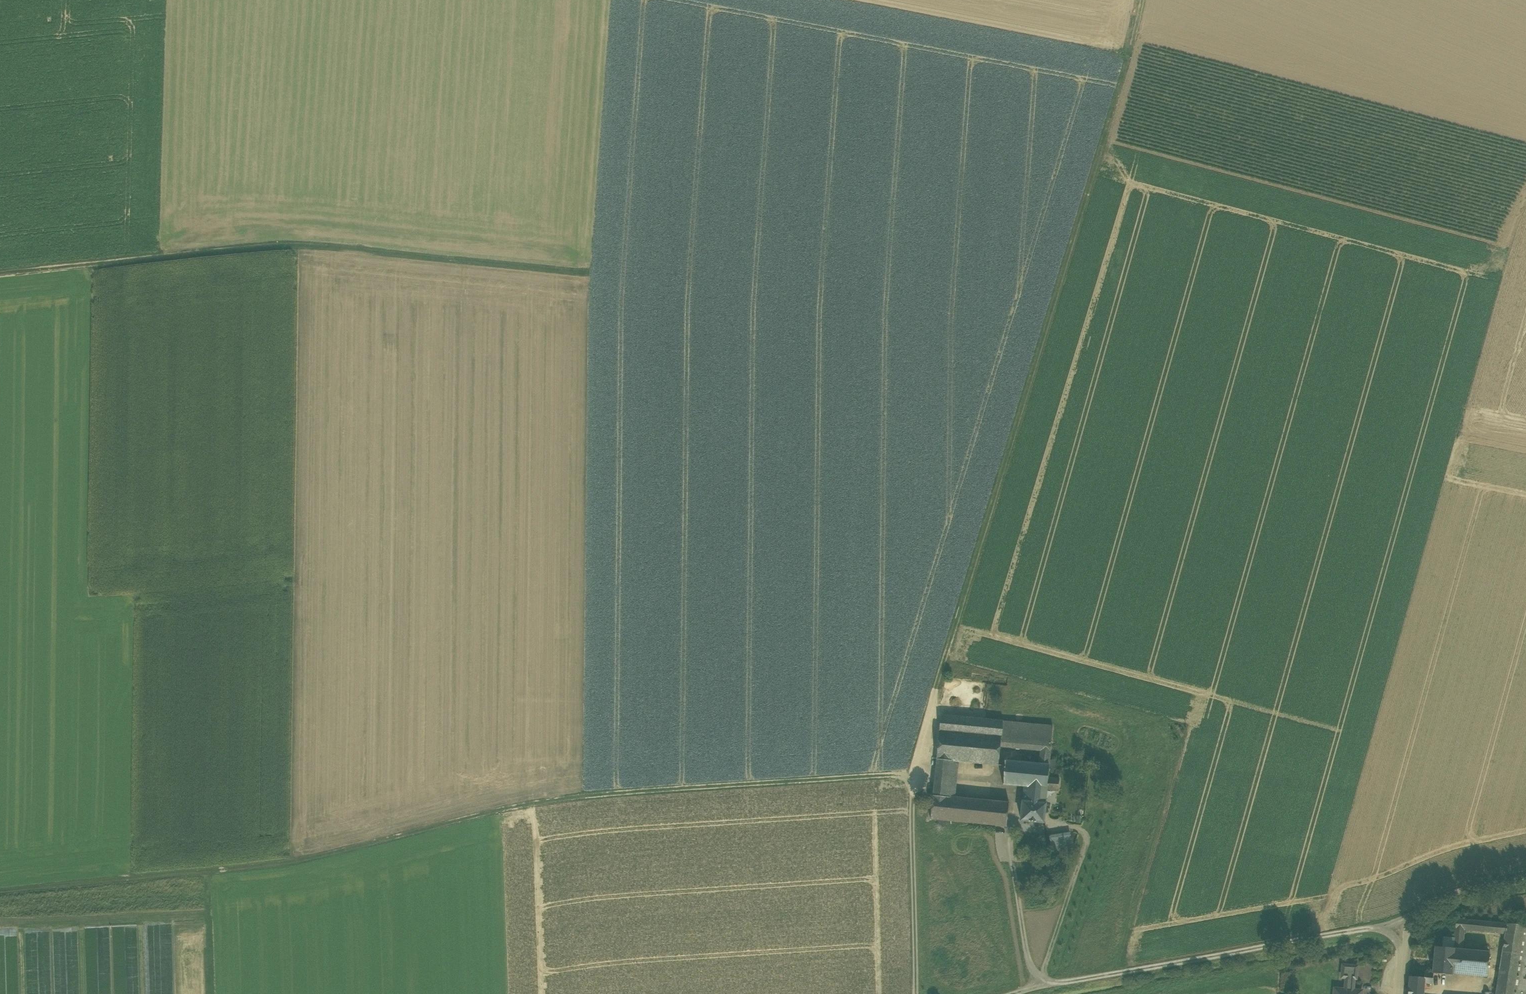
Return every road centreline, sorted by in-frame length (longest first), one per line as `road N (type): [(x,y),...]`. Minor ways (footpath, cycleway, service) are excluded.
road 1 (track): [(914,778),(595,800),(292,864),(0,893)]
road 2 (track): [(914,778),(1139,0)]
road 3 (track): [(915,993),(914,778)]
road 4 (unclassified): [(1398,993),(1398,930),(1444,894),(1525,877)]
road 5 (track): [(0,277),(179,254)]

